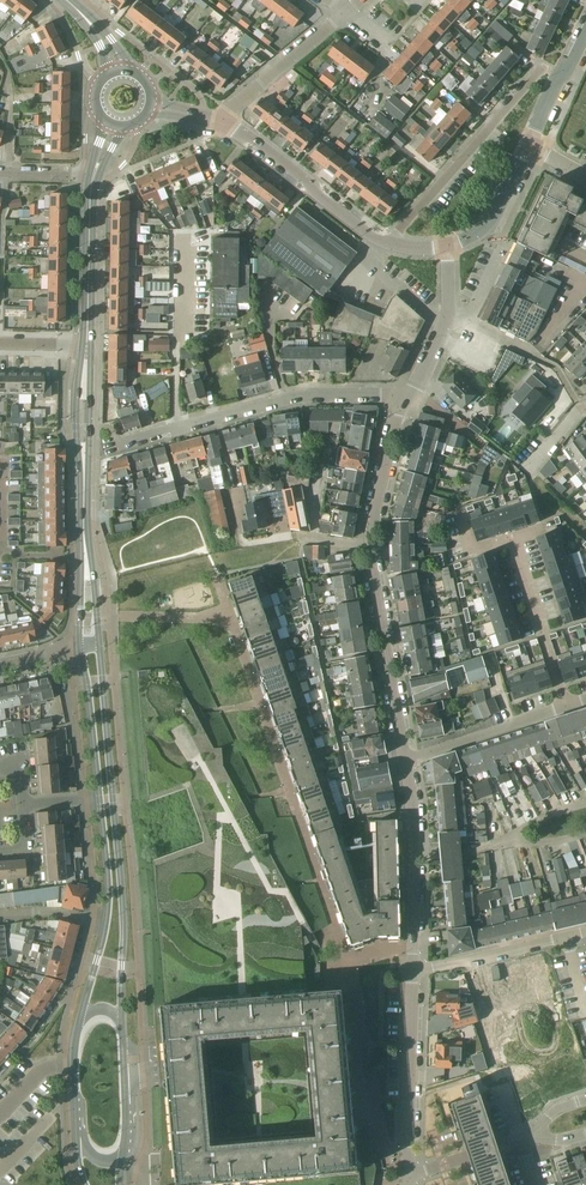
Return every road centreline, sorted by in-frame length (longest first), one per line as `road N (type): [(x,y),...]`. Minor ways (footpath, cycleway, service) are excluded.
road 1 (residential): [(232,619),(350,966),(417,943)]
road 2 (secondary): [(122,1023),(123,893),(102,644)]
road 3 (residential): [(405,757),(370,558),(370,512),(402,403)]
road 4 (residential): [(120,444),(308,393),(380,393),(402,403)]
road 5 (residential): [(387,244),(543,67)]
road 6 (secondary): [(100,800),(108,919),(80,1020)]
road 7 (residential): [(410,1176),(416,969)]
road 8 (residential): [(387,244),(226,124)]
road 9 (residential): [(417,943),(418,858),(405,757)]
road 10 (residential): [(567,703),(513,537)]
road 11 (residential): [(416,969),(585,931)]
road 12 (secondary): [(87,347),(93,176)]
road 13 (residential): [(567,703),(405,757)]
road 14 (residential): [(402,403),(448,319),(448,245)]
road 15 (residential): [(226,124),(233,106),(342,13)]
road 16 (secondary): [(79,647),(100,800)]
road 17 (residential): [(448,245),(491,219),(530,143)]
road 18 (residential): [(530,143),(585,32)]
road 19 (residential): [(111,617),(232,619)]

